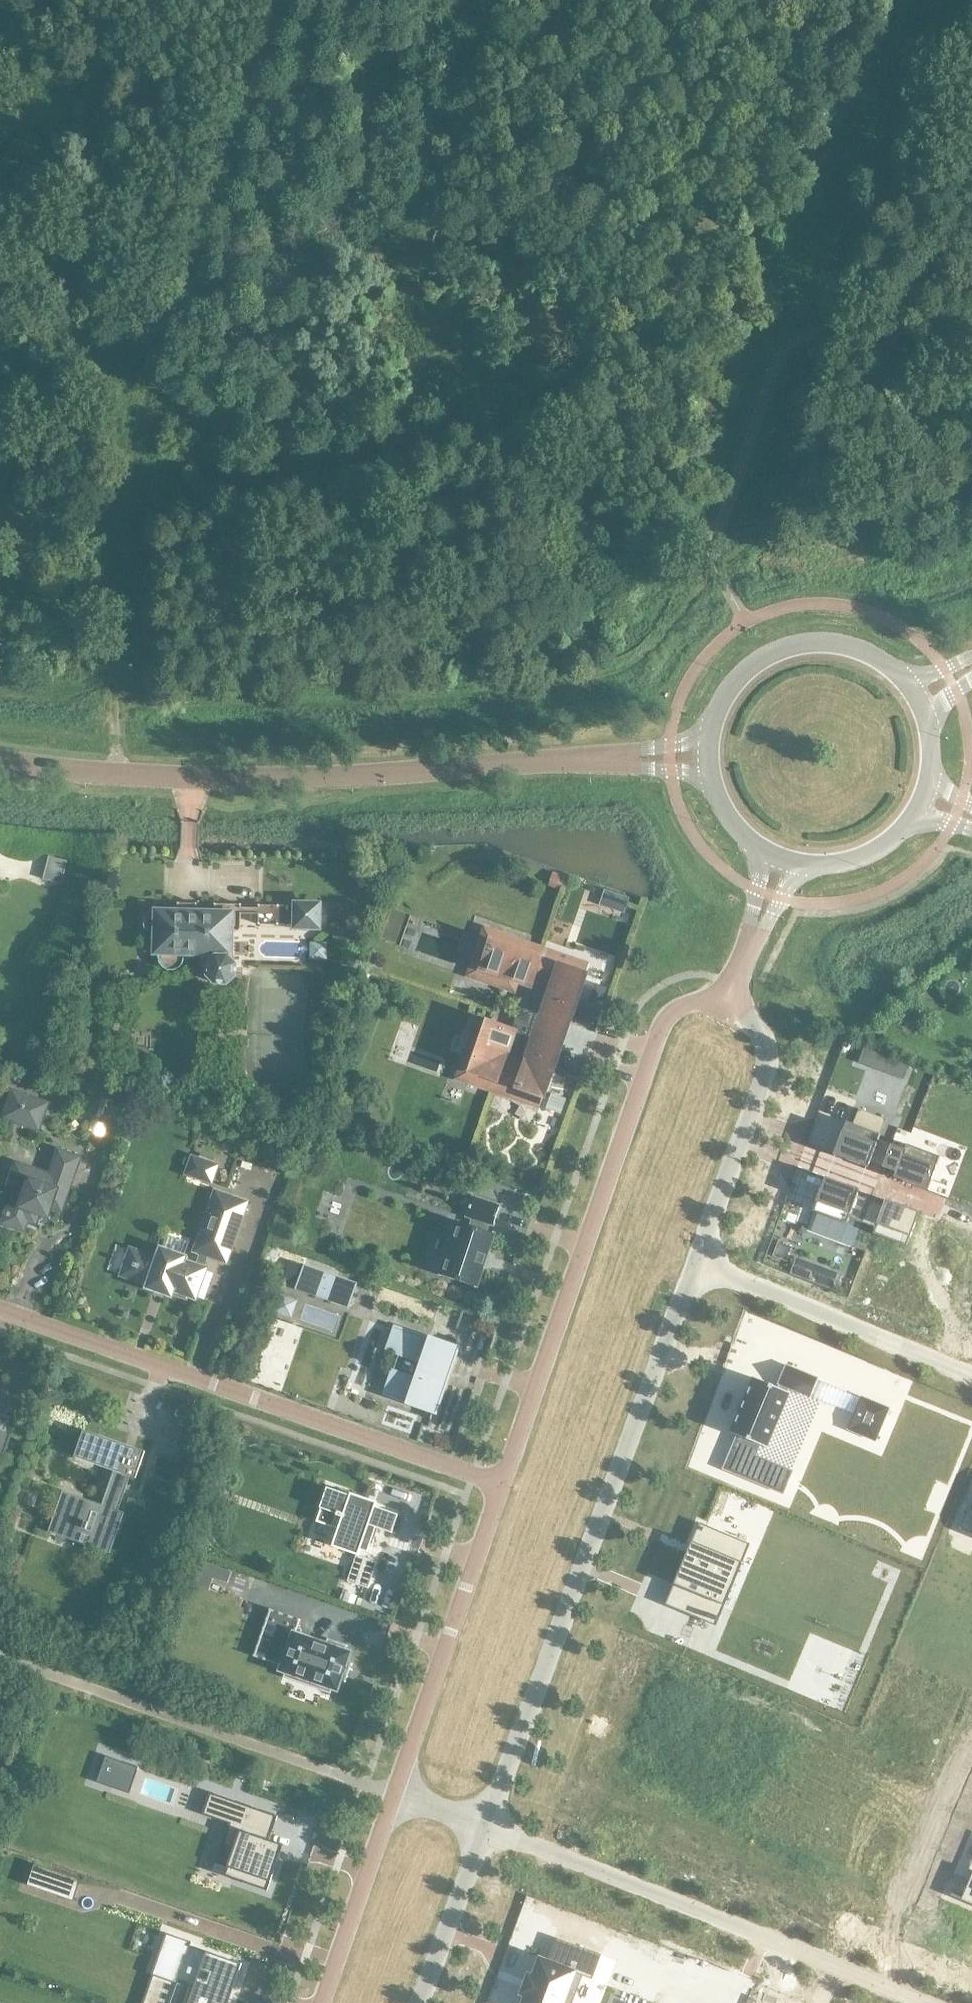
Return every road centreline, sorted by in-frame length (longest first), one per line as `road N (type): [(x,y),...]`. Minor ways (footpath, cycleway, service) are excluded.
road 1 (track): [(117,772),(125,525),(136,440),(155,363),(239,128)]
road 2 (unclassified): [(624,761),(374,774),(117,772),(0,758)]
road 3 (residential): [(487,1826),(697,1263)]
road 4 (residential): [(723,1007),(690,1003),(664,1023),(503,1483)]
road 5 (residential): [(503,1483),(0,1309)]
road 6 (residential): [(927,2002),(487,1826)]
road 7 (residential): [(503,1483),(394,1794)]
road 8 (residential): [(697,1263),(971,1378)]
road 9 (residential): [(697,1263),(769,1067),(761,1034),(723,1007)]
road 10 (tertiary): [(911,688),(892,669),(845,646),(793,647),(768,656),(728,691),(708,739)]
road 11 (residential): [(394,1794),(322,2002)]
road 12 (residential): [(421,2002),(487,1826)]
road 13 (tertiary): [(794,868),(865,862),(918,816)]
road 14 (track): [(239,128),(290,0)]

